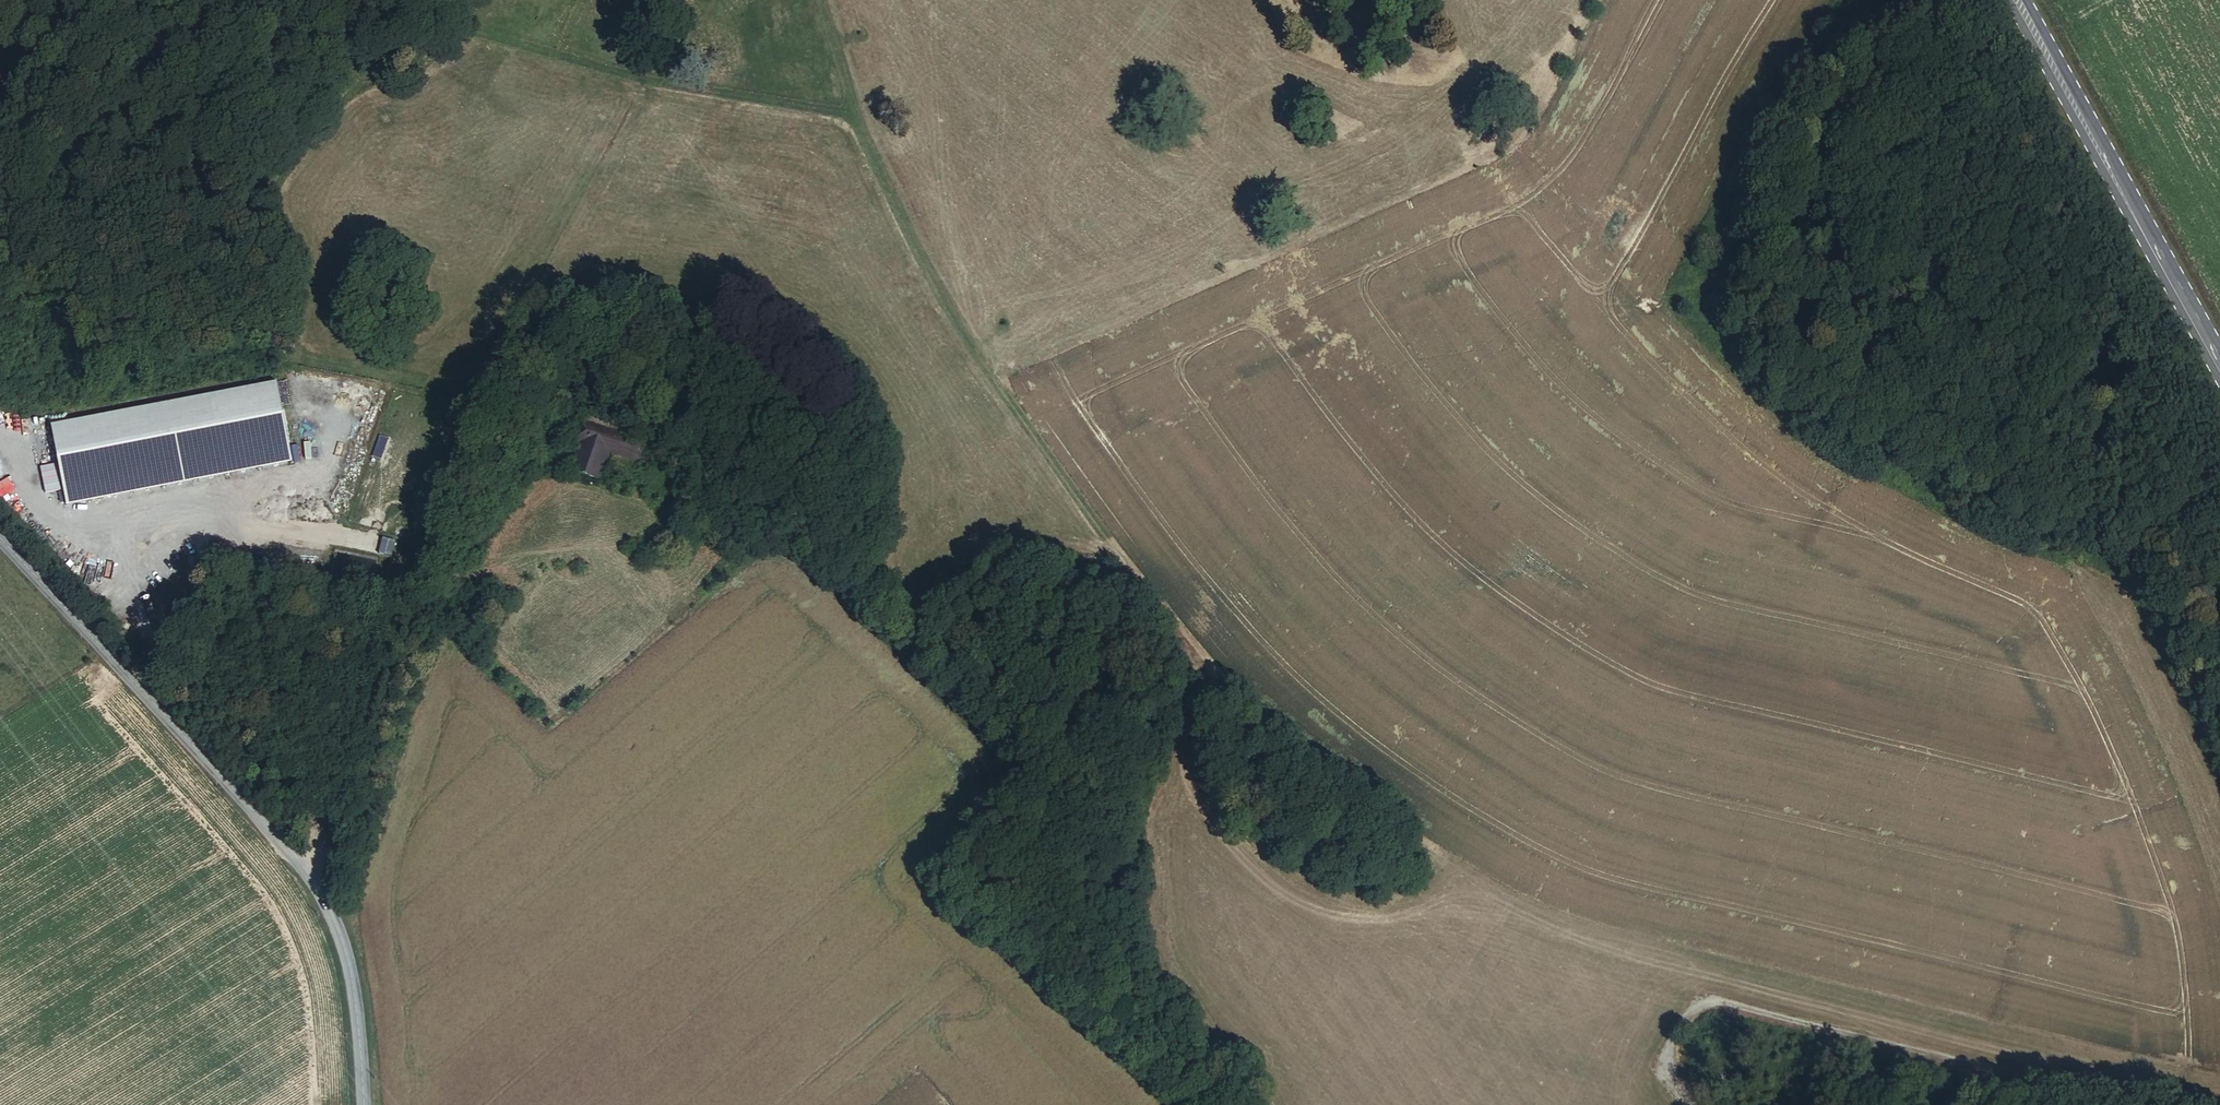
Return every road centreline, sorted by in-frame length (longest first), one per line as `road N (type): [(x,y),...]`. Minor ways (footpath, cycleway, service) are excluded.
road 1 (tertiary): [(362,1104),(354,996),(313,884),(0,541)]
road 2 (secondary): [(2016,0),(2219,364)]

